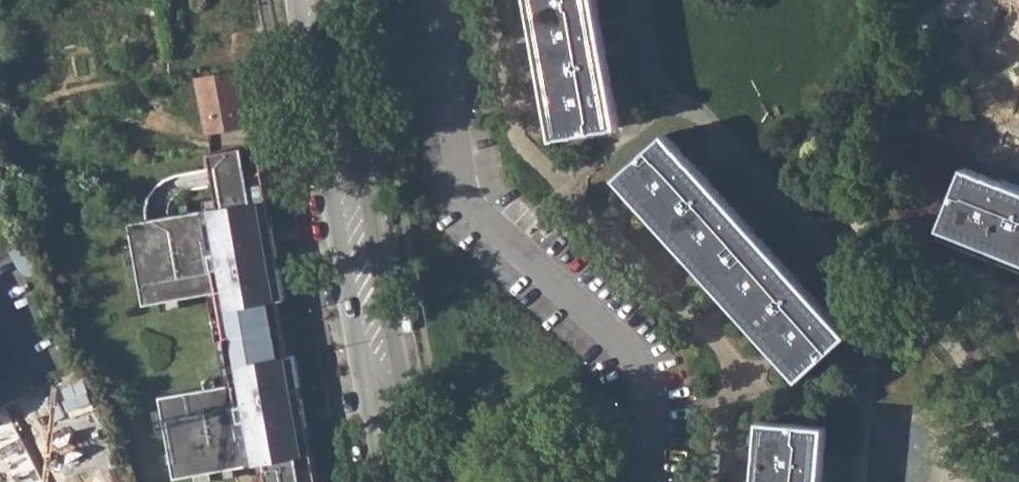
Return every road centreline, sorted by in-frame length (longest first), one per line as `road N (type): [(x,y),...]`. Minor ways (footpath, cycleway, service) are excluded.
road 1 (residential): [(434,0),(451,118),(475,208),(634,366),(652,427),(645,481)]
road 2 (tertiary): [(331,0),(404,481)]

